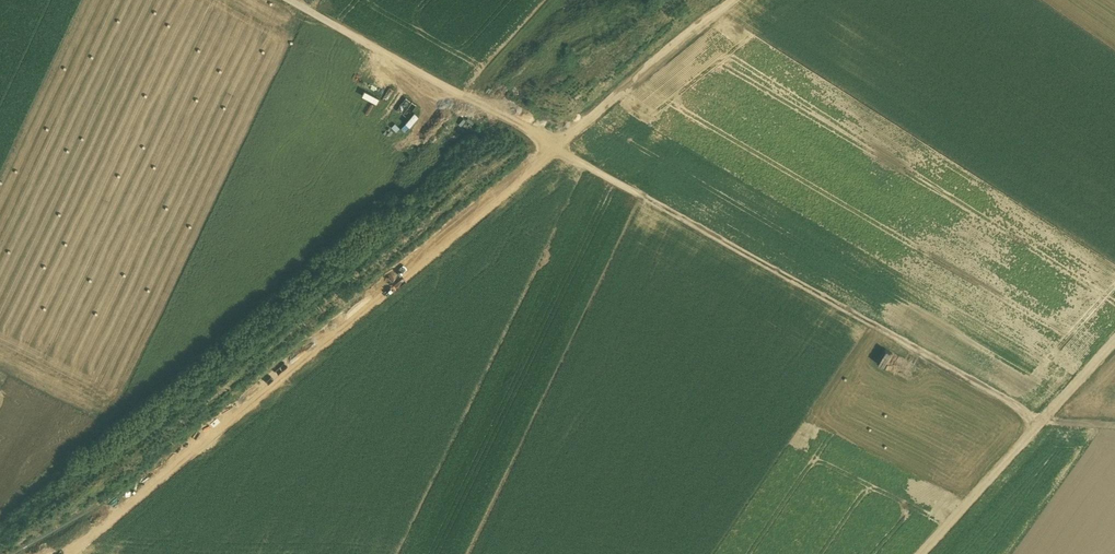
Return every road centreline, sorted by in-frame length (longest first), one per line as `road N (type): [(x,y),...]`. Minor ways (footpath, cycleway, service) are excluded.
road 1 (track): [(289,0),(1028,416),(1114,424)]
road 2 (track): [(736,0),(77,553)]
road 3 (track): [(917,553),(994,471),(1034,412)]

